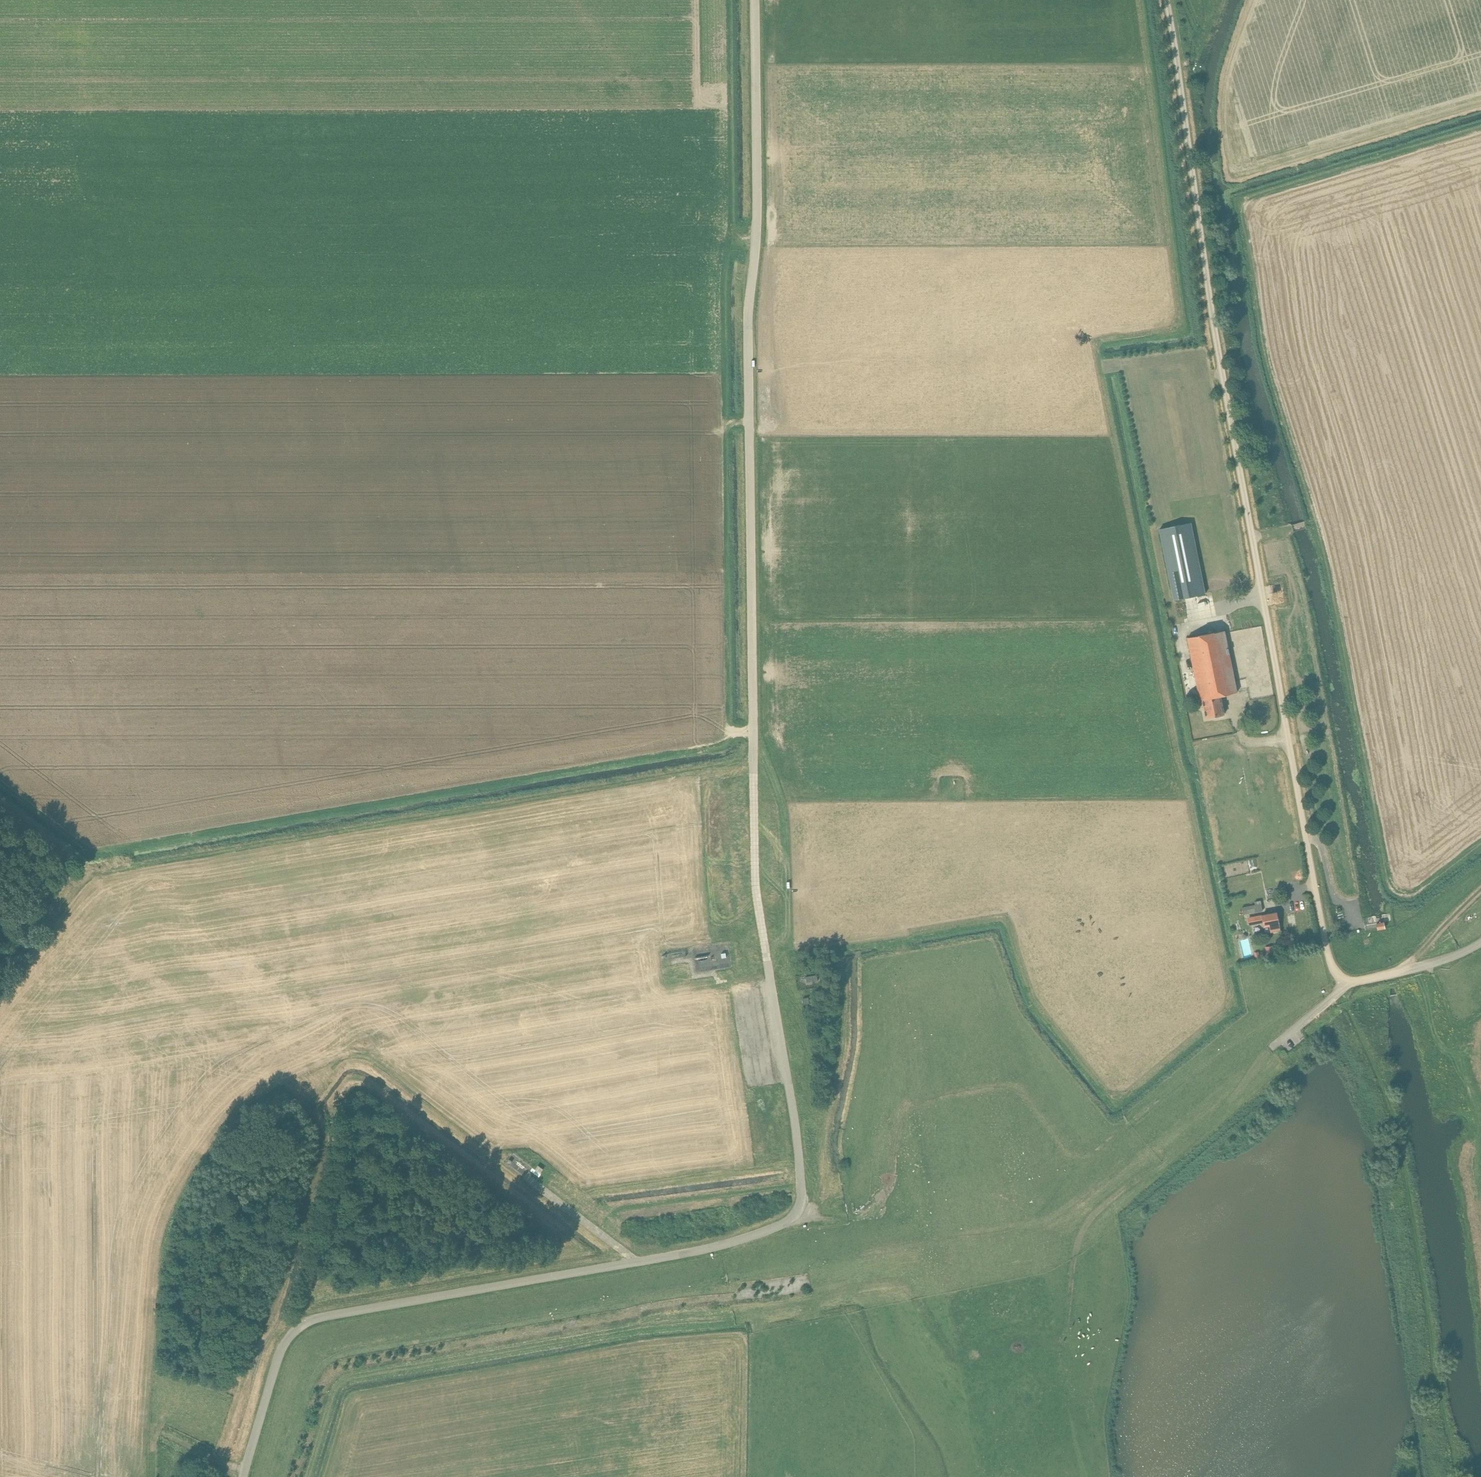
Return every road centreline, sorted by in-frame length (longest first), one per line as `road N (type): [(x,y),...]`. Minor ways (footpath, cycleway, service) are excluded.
road 1 (unclassified): [(243,1476),(280,1352),(306,1323),(707,1249),(783,1224),(800,1206),(795,1127),(755,885),(748,333),(757,218),(755,0)]
road 2 (unclassified): [(1167,0),(1262,600),(1329,957),(1346,979)]
road 3 (track): [(799,1209),(815,1219),(874,1207),(887,1195),(908,1104),(1020,1080),(1067,1147),(1083,1155),(1200,1062),(1297,1004),(1338,993)]
road 4 (track): [(871,1284),(903,1287),(951,1353),(970,1358),(1068,1335),(1075,1256),(1088,1227),(1237,1100),(1269,1049)]
road 5 (track): [(1454,1476),(1395,1127),(1338,993)]
road 6 (track): [(856,1257),(1038,1224),(1069,1208),(1223,1077),(1241,1038)]
road 7 (unclassified): [(1346,979),(1426,965),(1480,942)]

